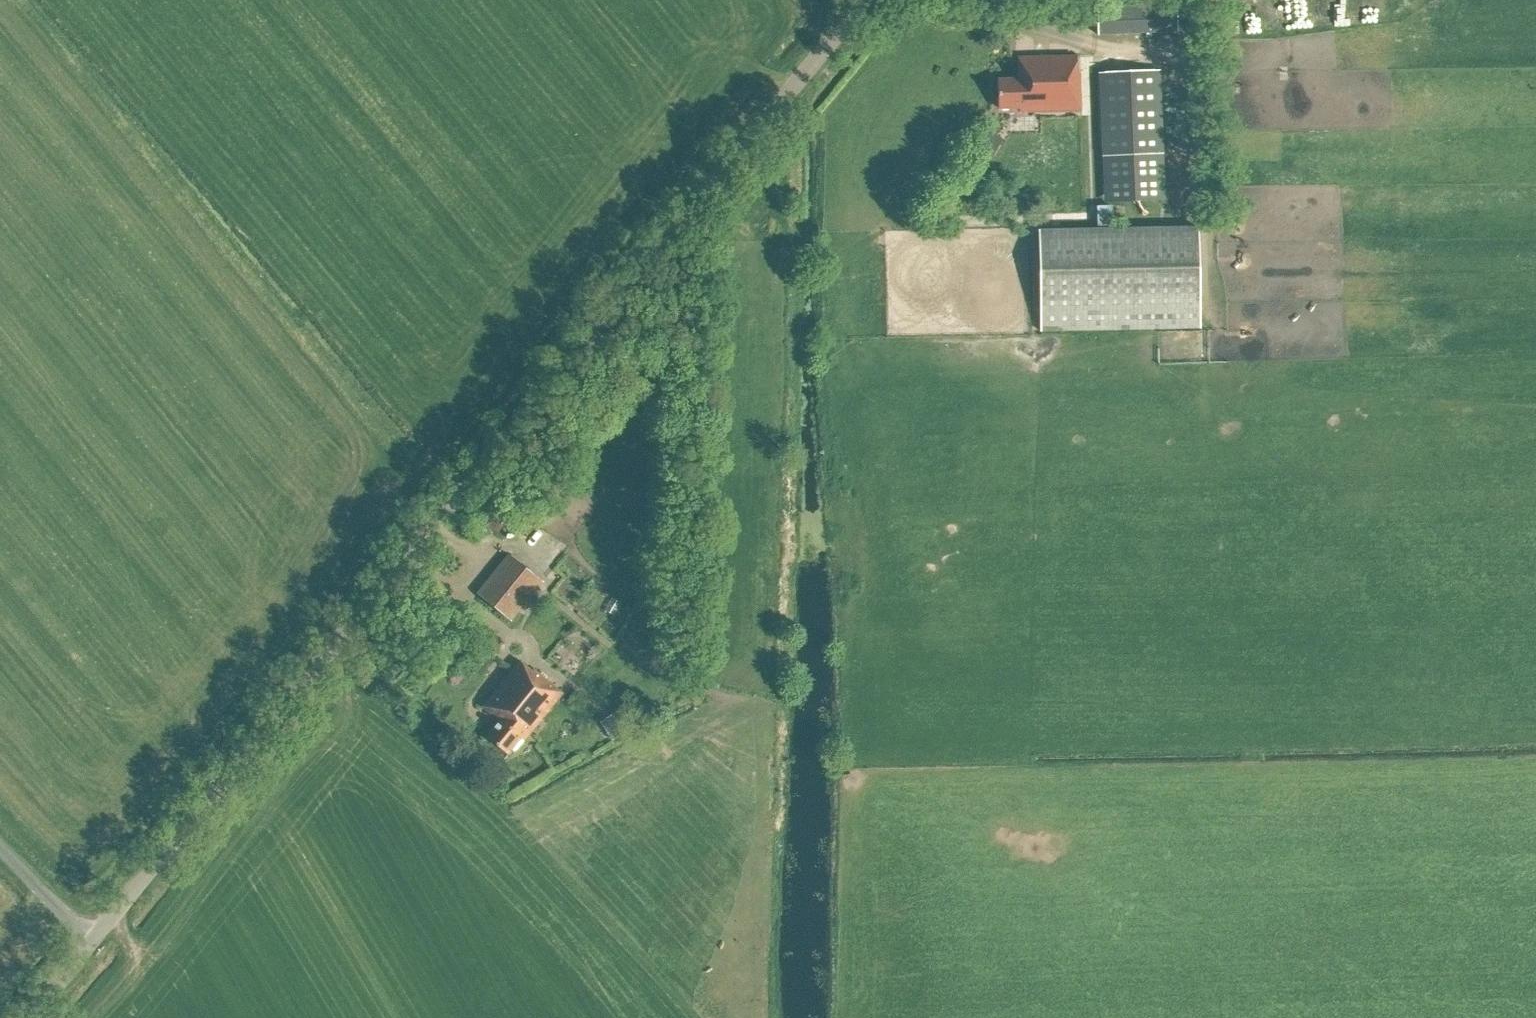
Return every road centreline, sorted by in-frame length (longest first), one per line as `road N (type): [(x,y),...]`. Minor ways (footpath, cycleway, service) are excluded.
road 1 (tertiary): [(92,940),(865,0)]
road 2 (track): [(1208,0),(1178,46),(1098,46),(935,0)]
road 3 (unclassified): [(92,940),(0,847)]

